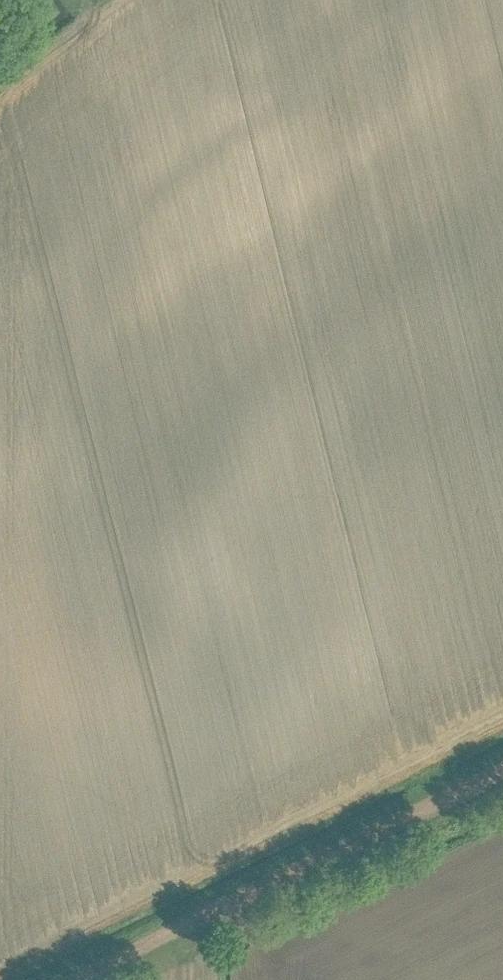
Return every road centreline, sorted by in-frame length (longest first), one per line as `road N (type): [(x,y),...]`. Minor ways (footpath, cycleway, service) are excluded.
road 1 (track): [(502,762),(53,979)]

